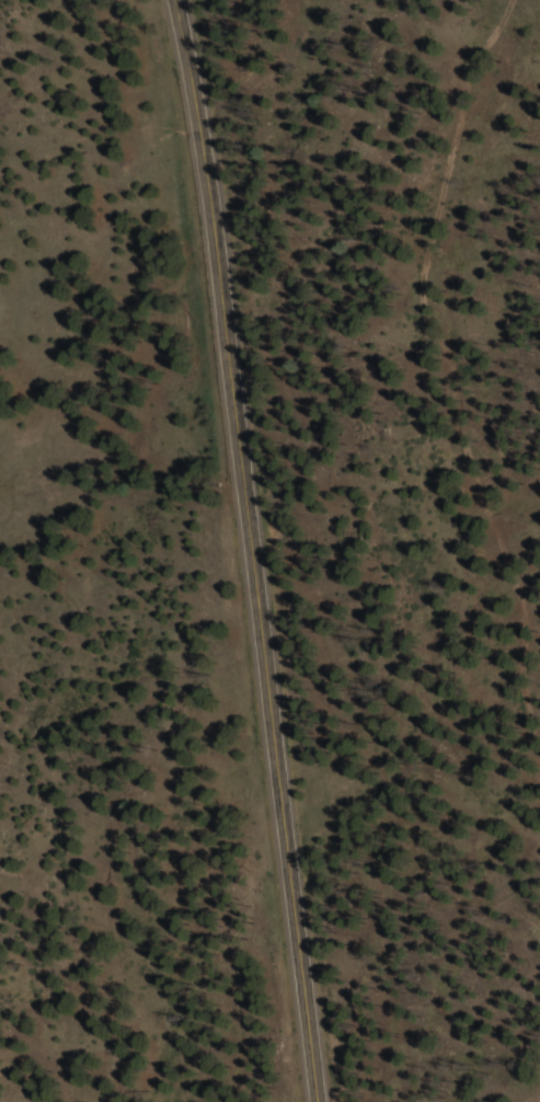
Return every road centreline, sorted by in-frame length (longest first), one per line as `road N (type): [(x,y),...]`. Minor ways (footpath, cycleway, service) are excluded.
road 1 (primary): [(174,0),(208,193),(316,1101)]

